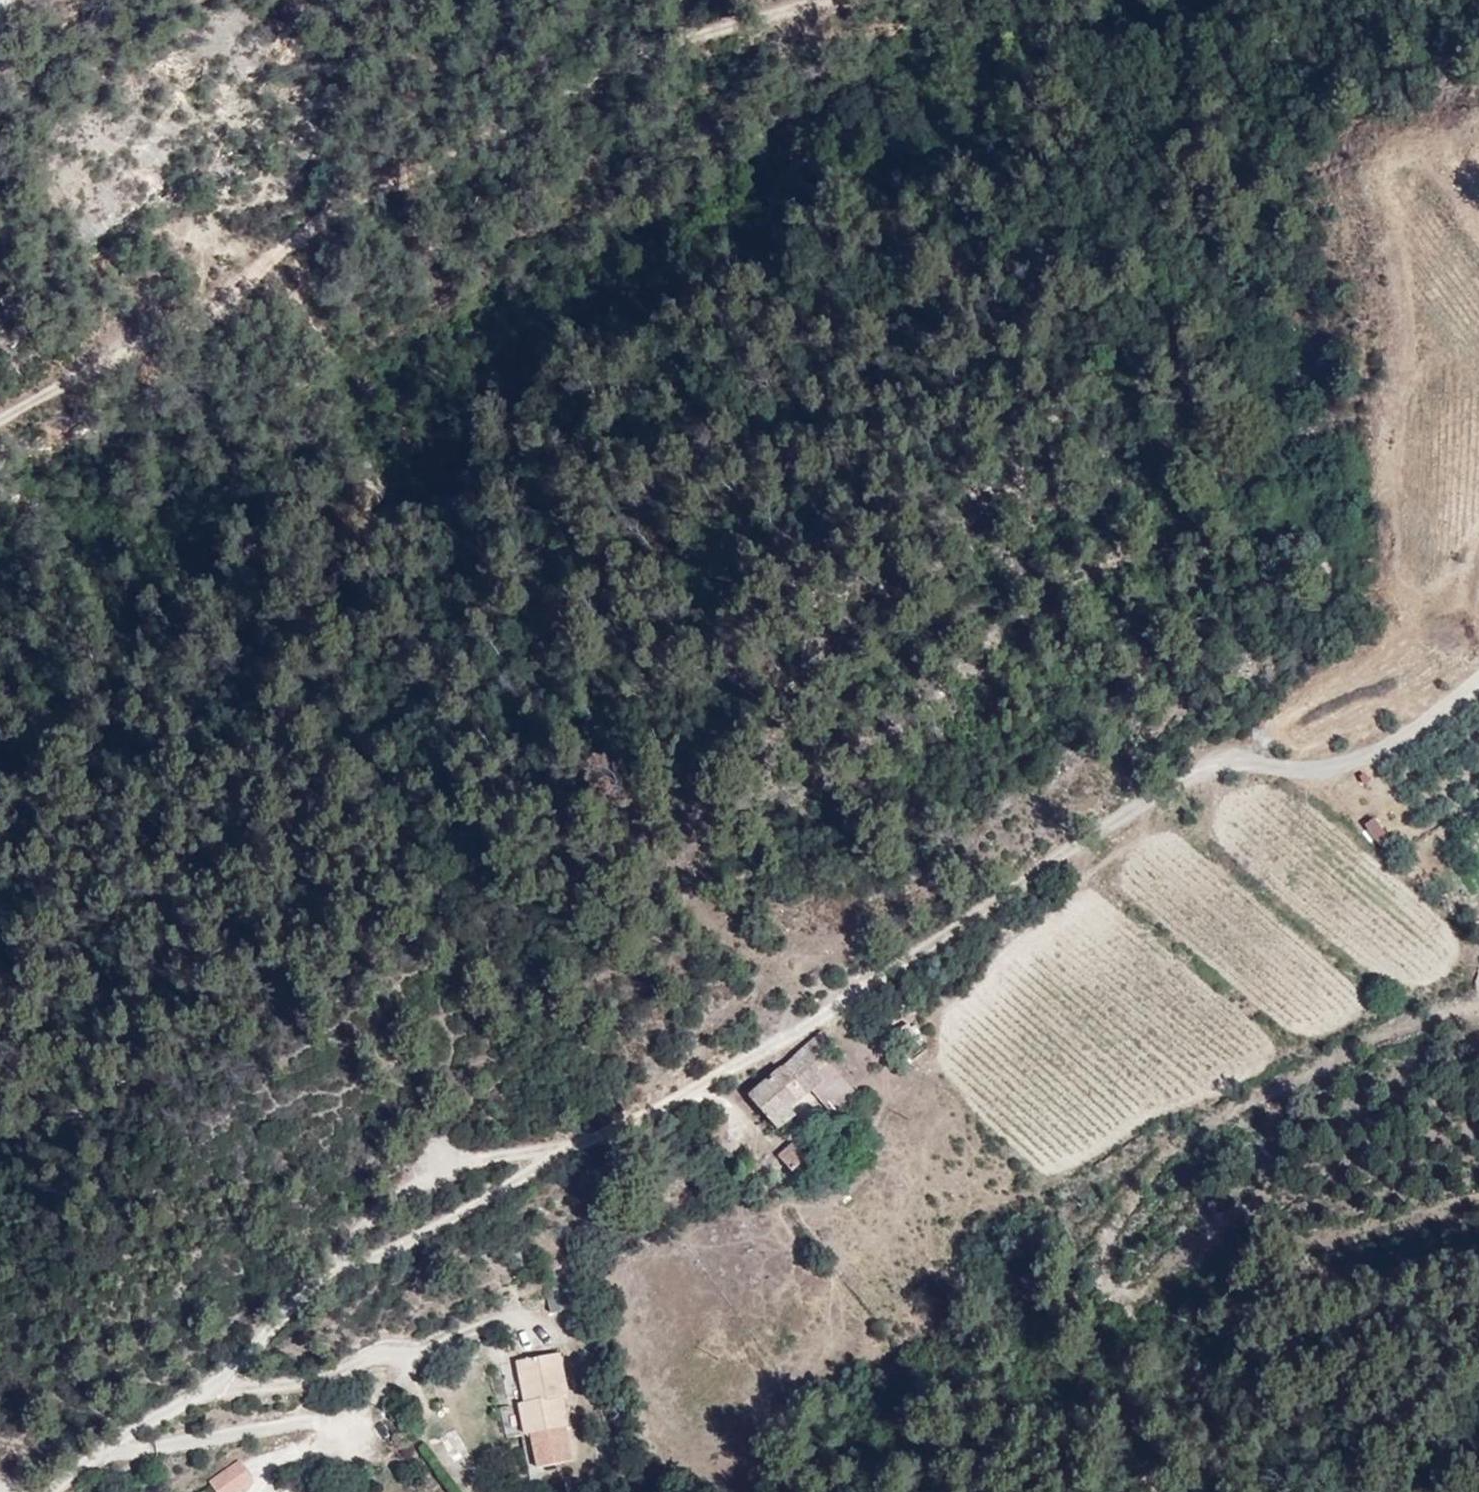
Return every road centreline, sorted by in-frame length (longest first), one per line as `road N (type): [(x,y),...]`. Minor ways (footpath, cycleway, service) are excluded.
road 1 (track): [(0,419),(212,306),(298,231),(408,173),(498,139),(651,56),(757,11),(819,0)]

